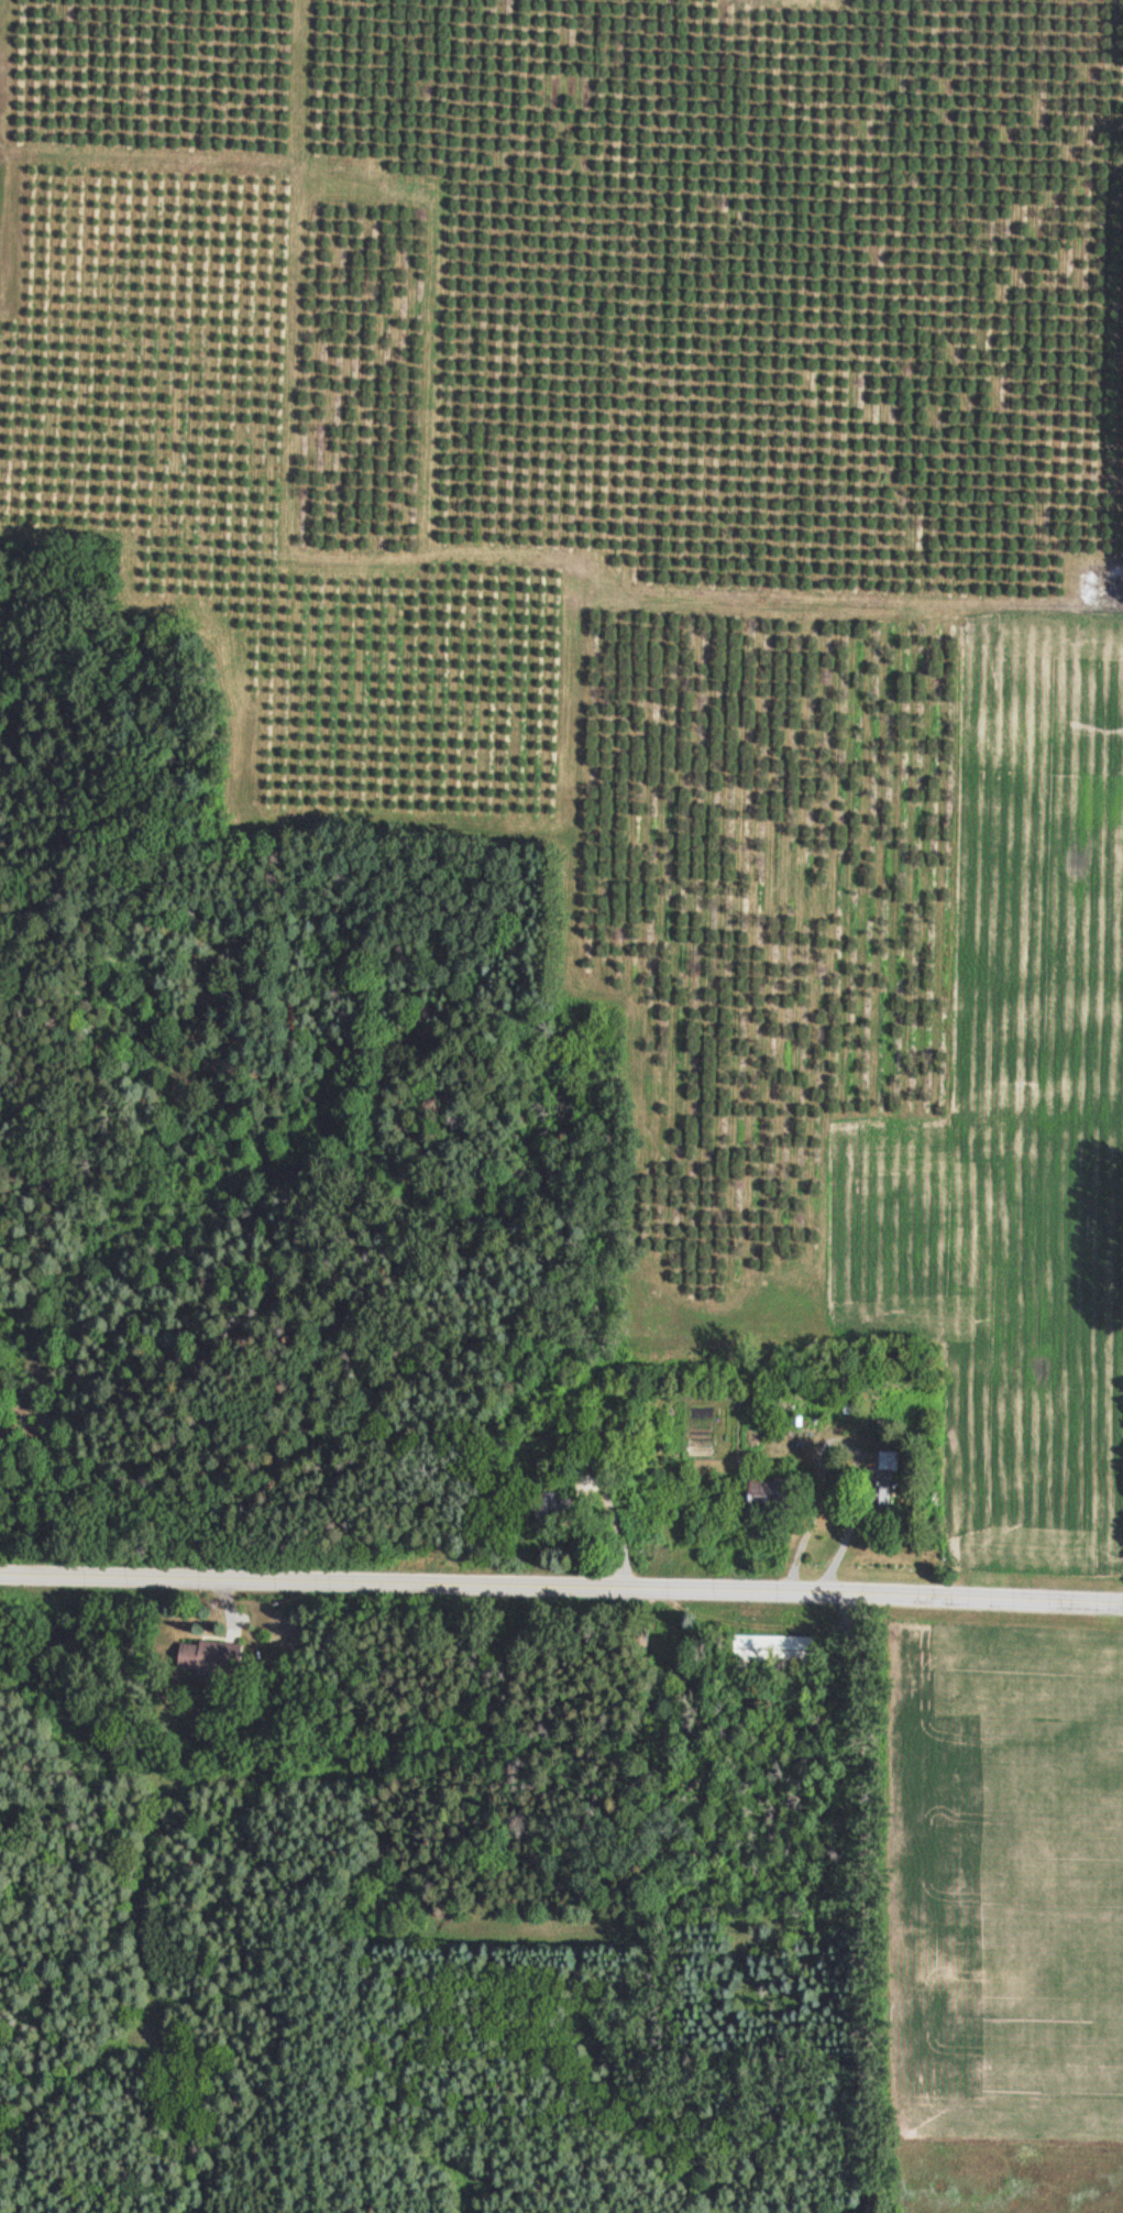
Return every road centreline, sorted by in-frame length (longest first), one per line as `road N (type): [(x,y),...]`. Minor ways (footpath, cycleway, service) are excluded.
road 1 (residential): [(1122,1610),(0,1574)]

